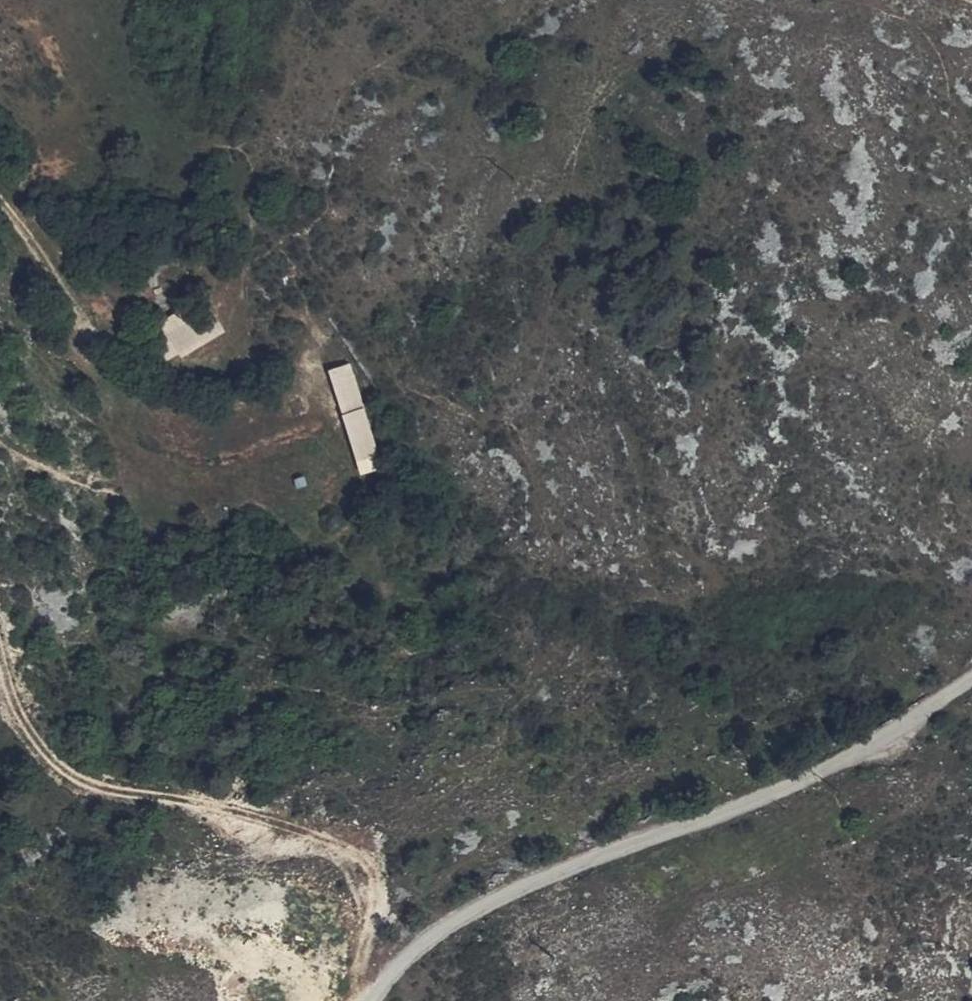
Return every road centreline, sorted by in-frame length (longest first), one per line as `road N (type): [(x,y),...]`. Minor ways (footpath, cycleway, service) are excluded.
road 1 (unclassified): [(376,1000),(455,923),(576,869),(758,804),(971,685)]
road 2 (track): [(370,1000),(372,933),(360,881),(328,846),(286,854),(256,848),(198,798),(89,781),(47,749),(0,638)]
road 3 (track): [(0,201),(94,323)]

